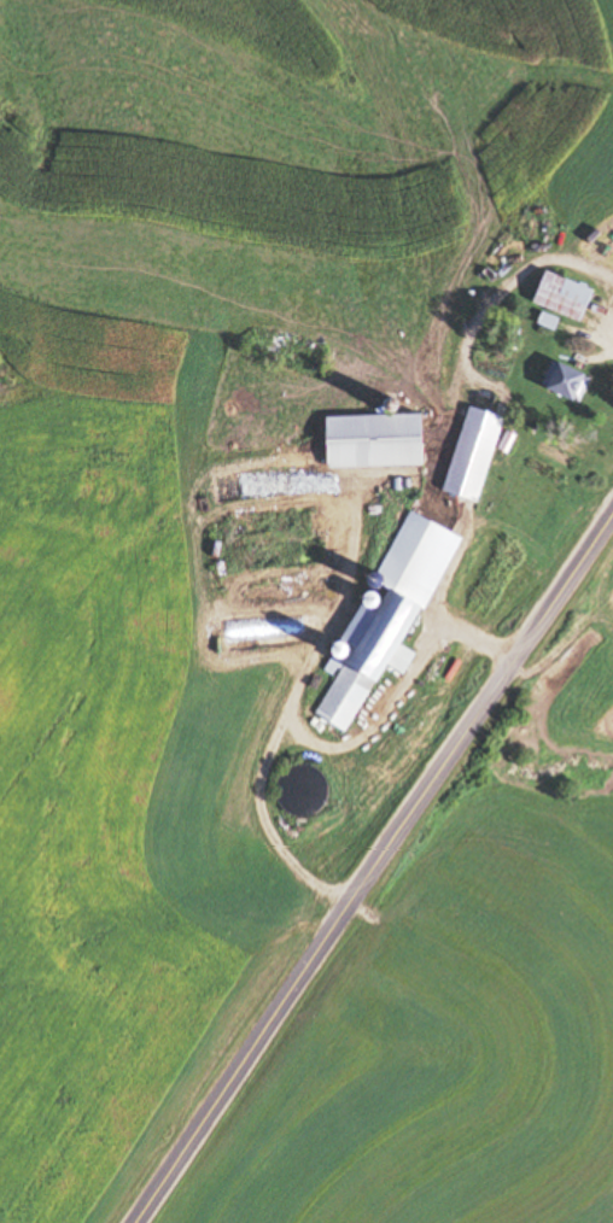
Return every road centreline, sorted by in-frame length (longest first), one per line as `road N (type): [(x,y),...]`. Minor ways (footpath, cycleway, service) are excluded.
road 1 (secondary): [(129,1222),(612,503)]
road 2 (track): [(0,525),(111,548),(138,570),(140,621),(110,724),(105,843),(153,900),(314,948)]
road 3 (track): [(0,191),(33,201),(129,188),(334,252)]

